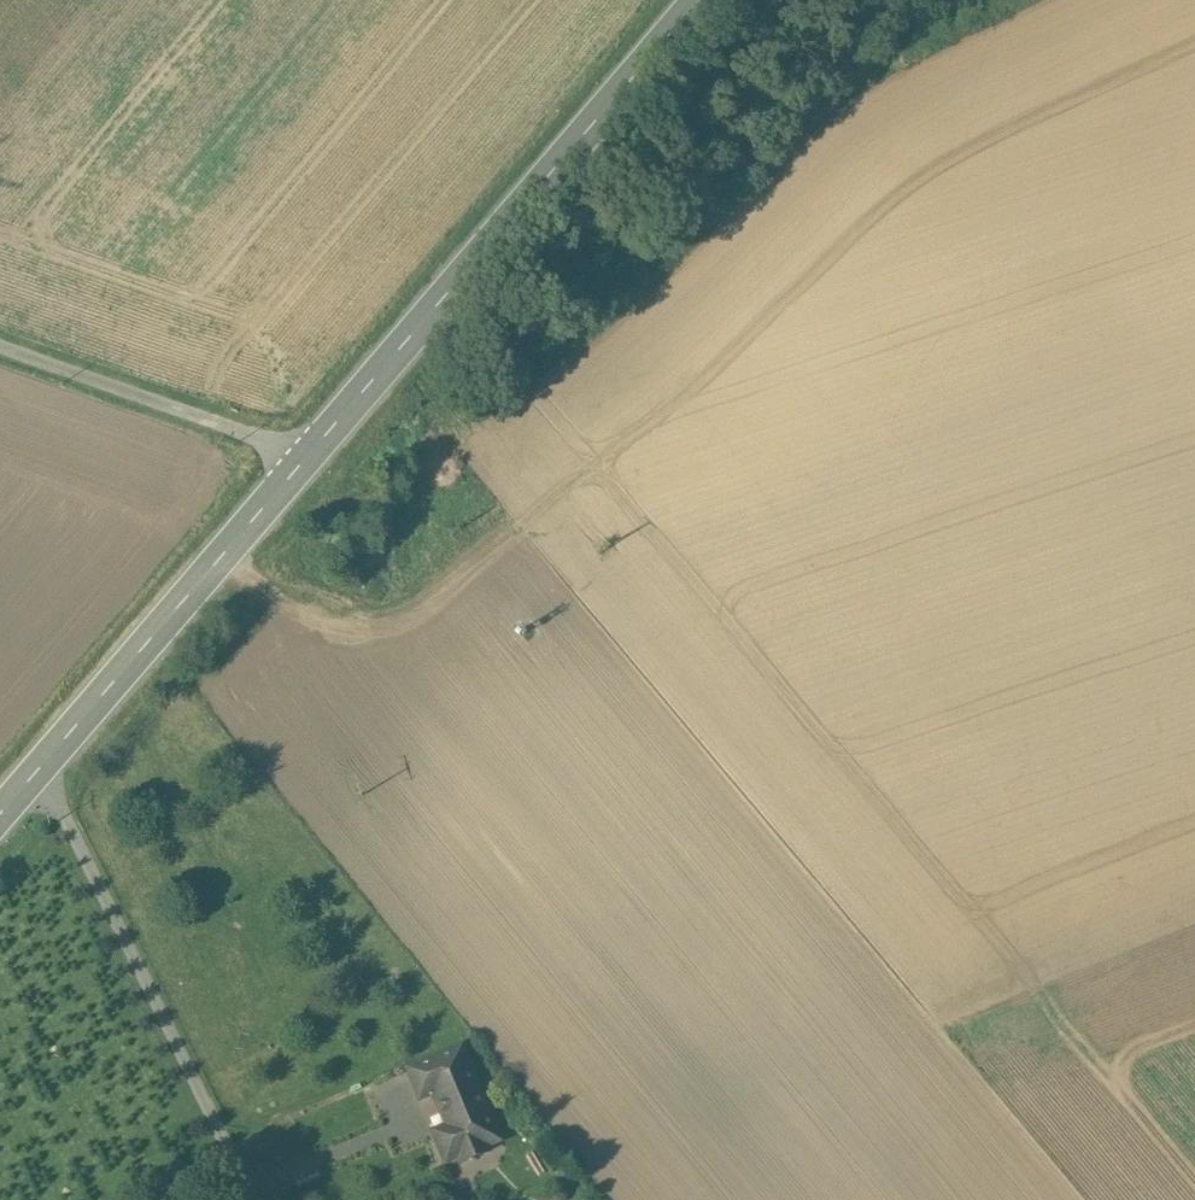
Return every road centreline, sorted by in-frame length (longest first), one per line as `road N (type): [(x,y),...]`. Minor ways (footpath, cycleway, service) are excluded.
road 1 (secondary): [(698,0),(0,816)]

